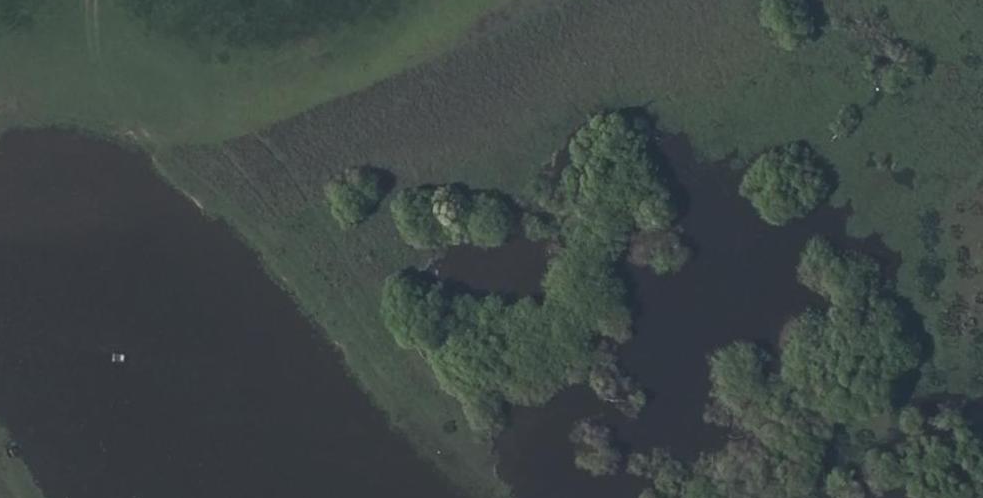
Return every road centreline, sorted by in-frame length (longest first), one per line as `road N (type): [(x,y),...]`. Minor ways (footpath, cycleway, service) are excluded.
road 1 (track): [(151,147),(105,98),(88,0)]

